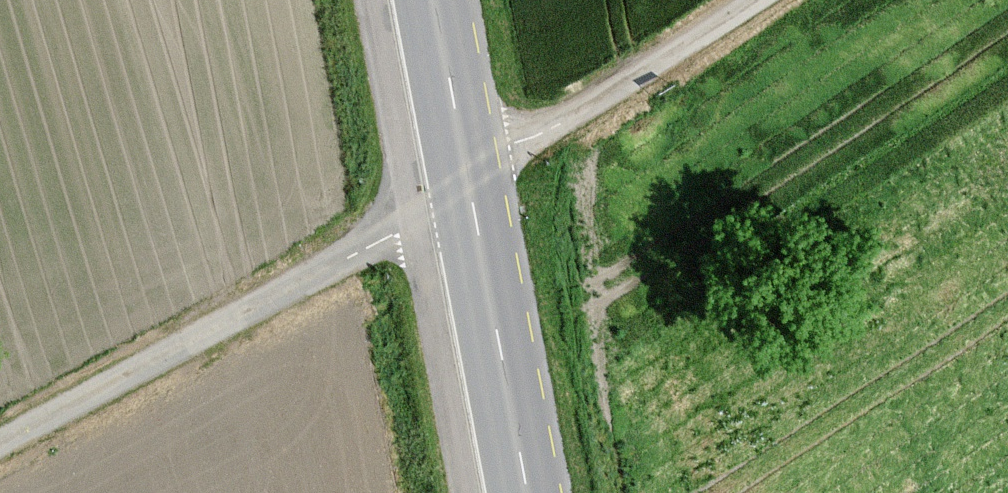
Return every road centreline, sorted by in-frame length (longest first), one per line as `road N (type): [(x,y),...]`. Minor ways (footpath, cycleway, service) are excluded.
road 1 (track): [(0,436),(468,185),(751,0)]
road 2 (primary): [(434,0),(527,492)]

